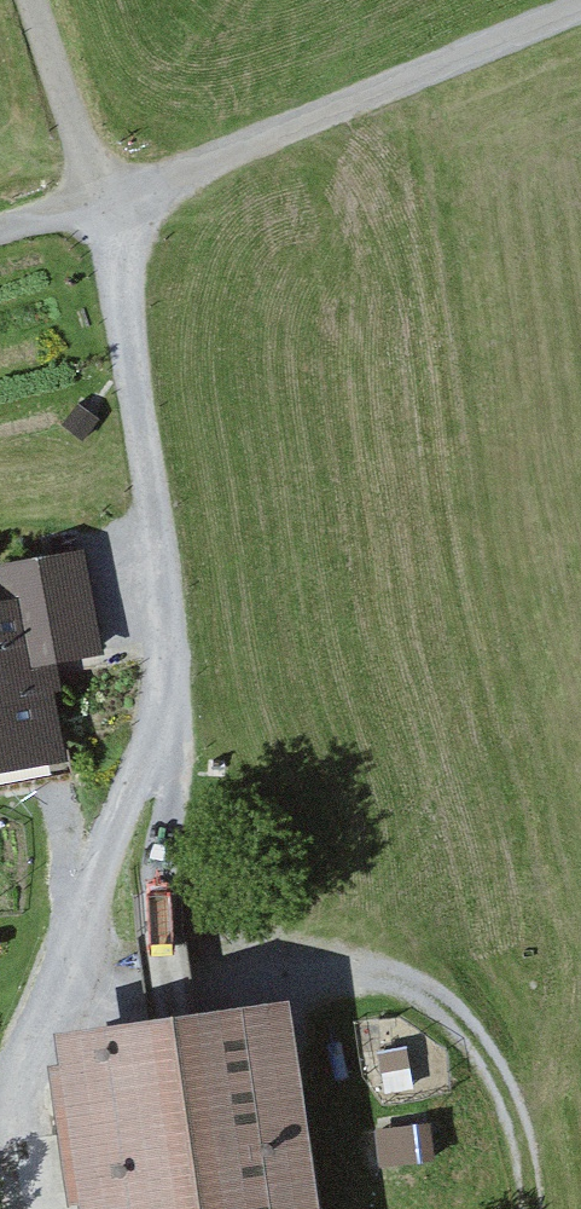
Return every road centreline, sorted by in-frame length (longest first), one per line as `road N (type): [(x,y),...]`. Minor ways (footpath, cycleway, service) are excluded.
road 1 (track): [(100,199),(165,620),(165,724),(135,834),(0,1083)]
road 2 (track): [(527,1208),(524,1164),(482,1061),(409,988),(299,979),(111,1000),(58,976)]
road 3 (track): [(580,6),(169,180),(100,199)]
road 4 (track): [(33,0),(100,199)]

